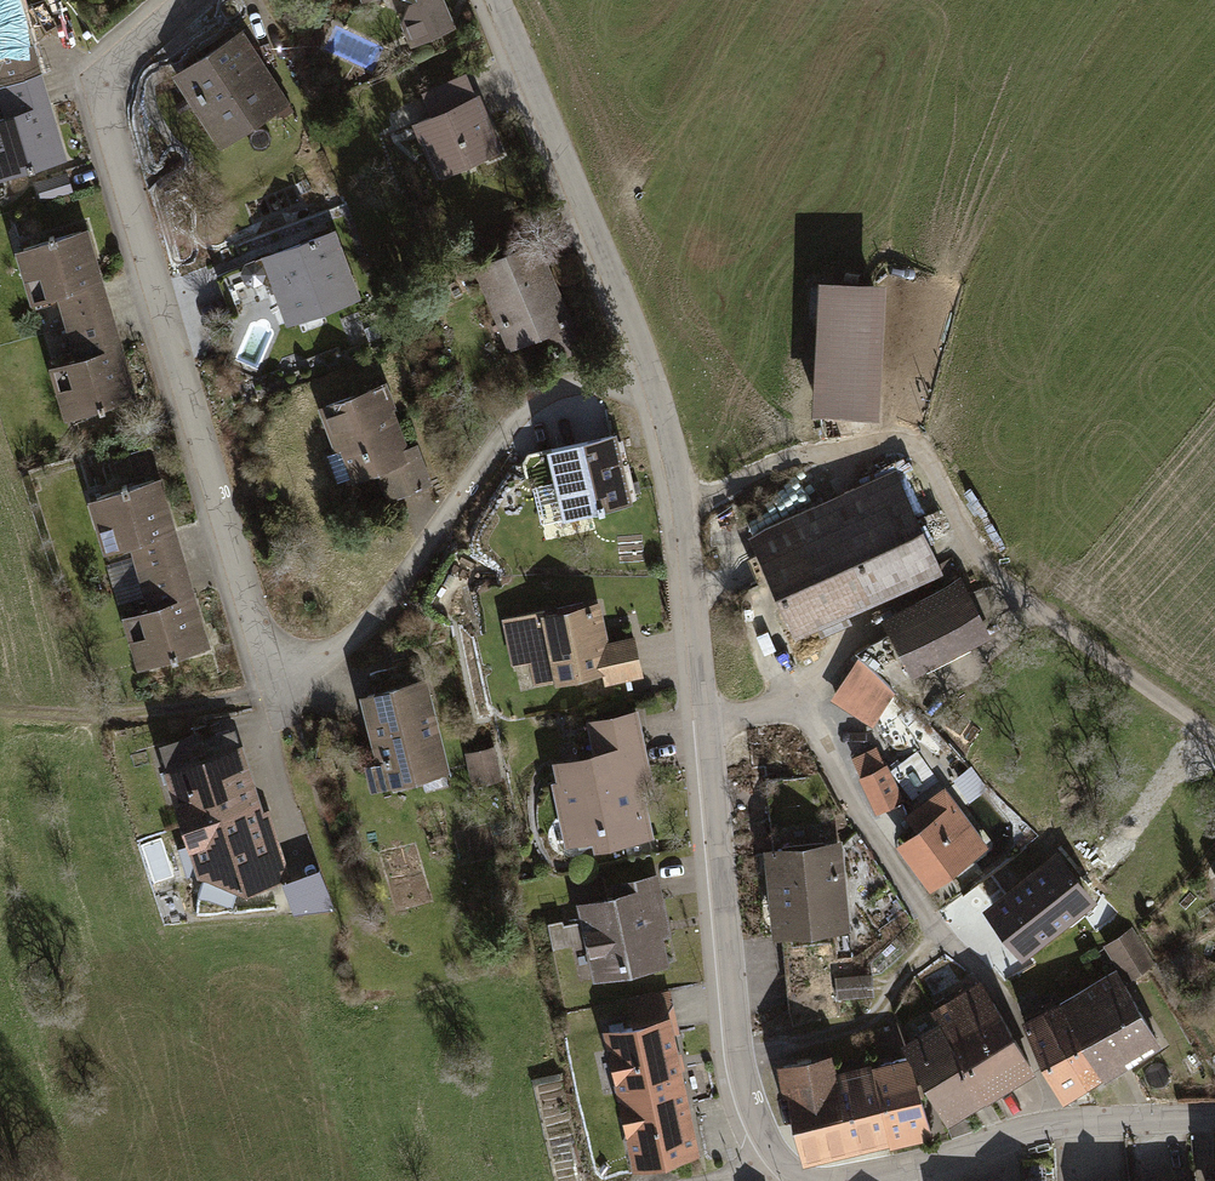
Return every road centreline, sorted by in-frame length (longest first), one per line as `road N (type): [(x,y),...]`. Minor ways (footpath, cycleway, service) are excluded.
road 1 (residential): [(172,0),(119,51),(104,86),(271,690)]
road 2 (tertiary): [(810,1180),(774,1161),(749,1111),(737,1053),(679,505)]
road 3 (residential): [(1214,738),(990,573),(929,457),(875,441),(829,447),(679,505)]
road 4 (tertiary): [(679,505),(645,371),(495,0)]
road 5 (tertiary): [(1214,1118),(1063,1124),(991,1143),(928,1172)]
road 6 (track): [(0,710),(103,717),(255,694)]
road 7 (track): [(737,1053),(826,1035),(886,1006),(913,965),(945,937)]

